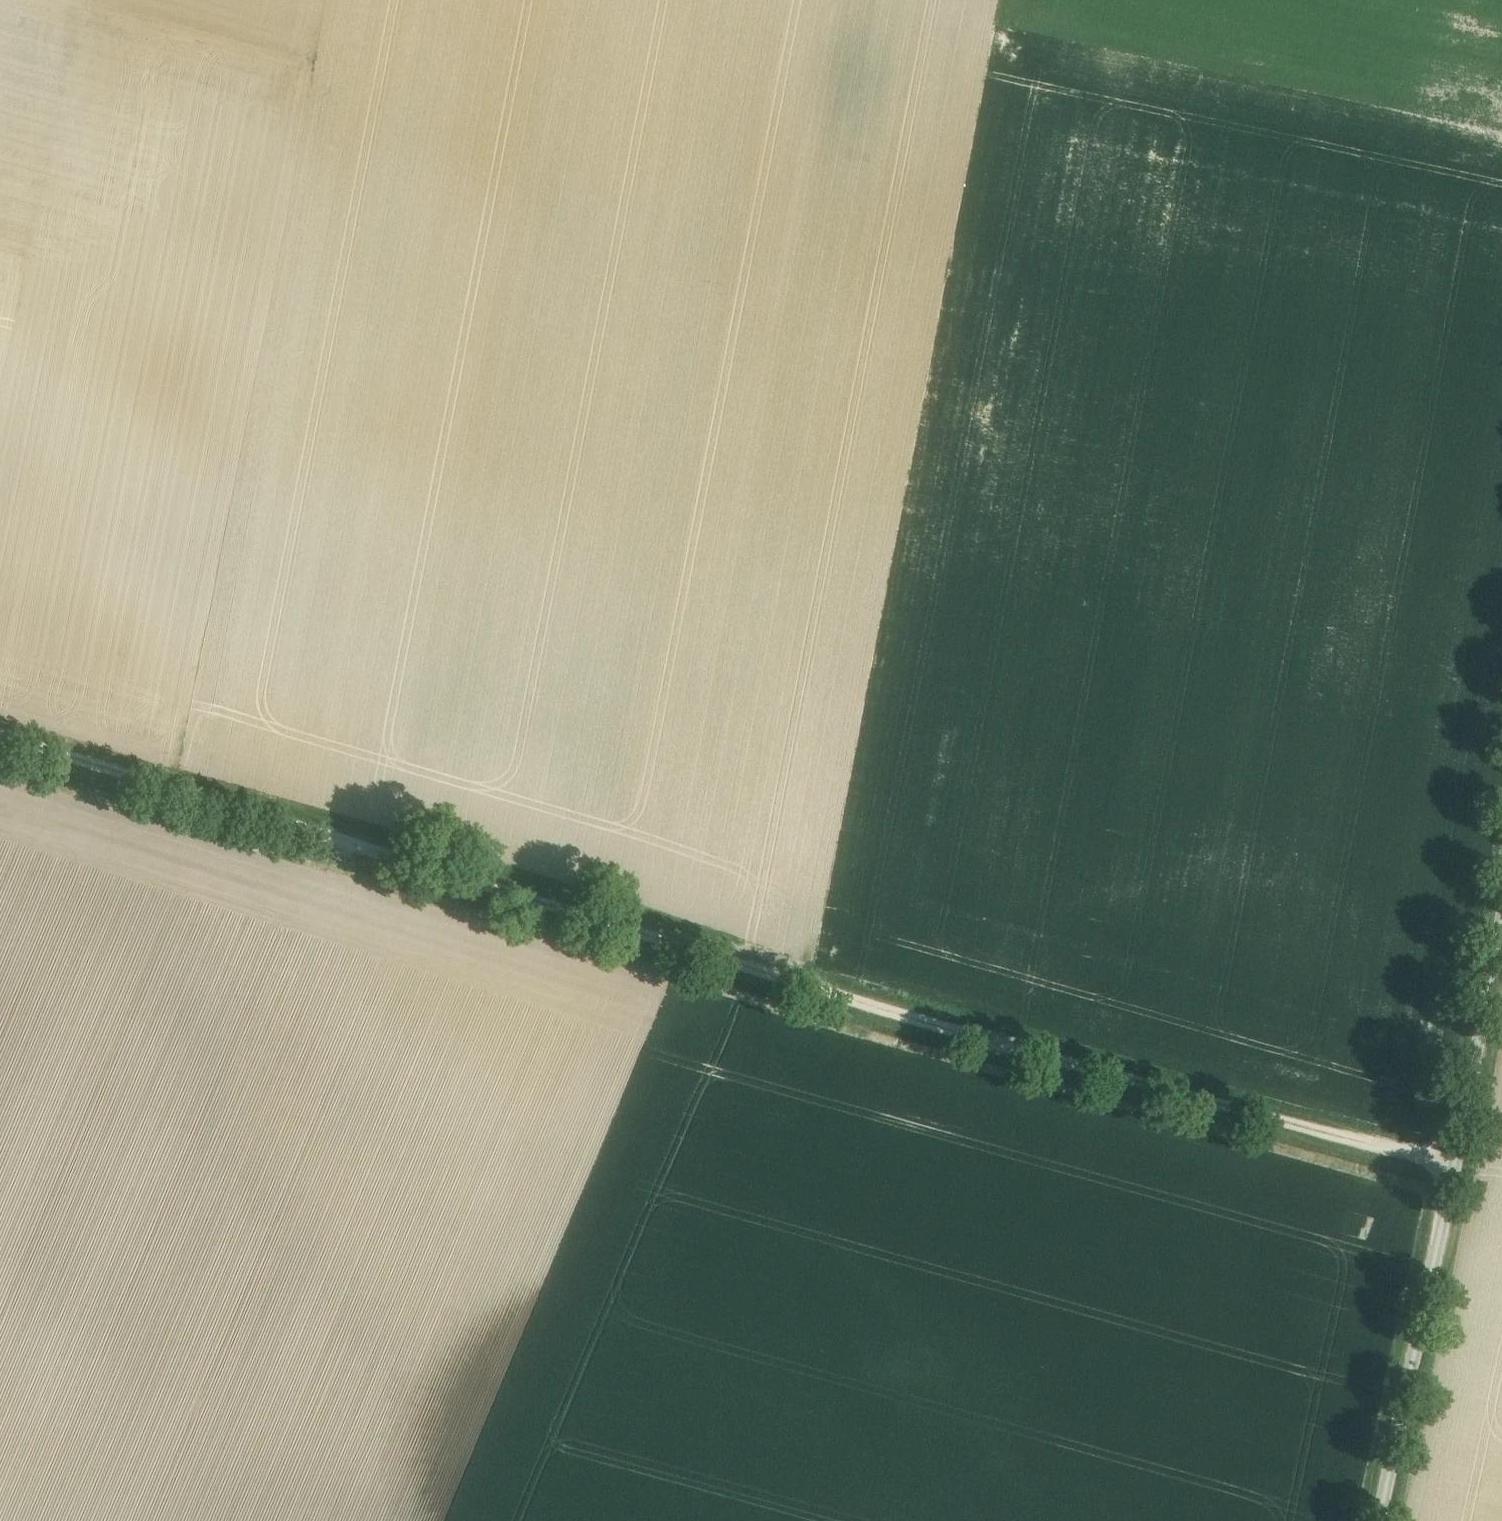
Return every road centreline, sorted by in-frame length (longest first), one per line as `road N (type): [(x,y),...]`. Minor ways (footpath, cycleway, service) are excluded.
road 1 (track): [(1436,1162),(1282,1123),(0,736)]
road 2 (unclassified): [(1365,1520),(1501,830)]

